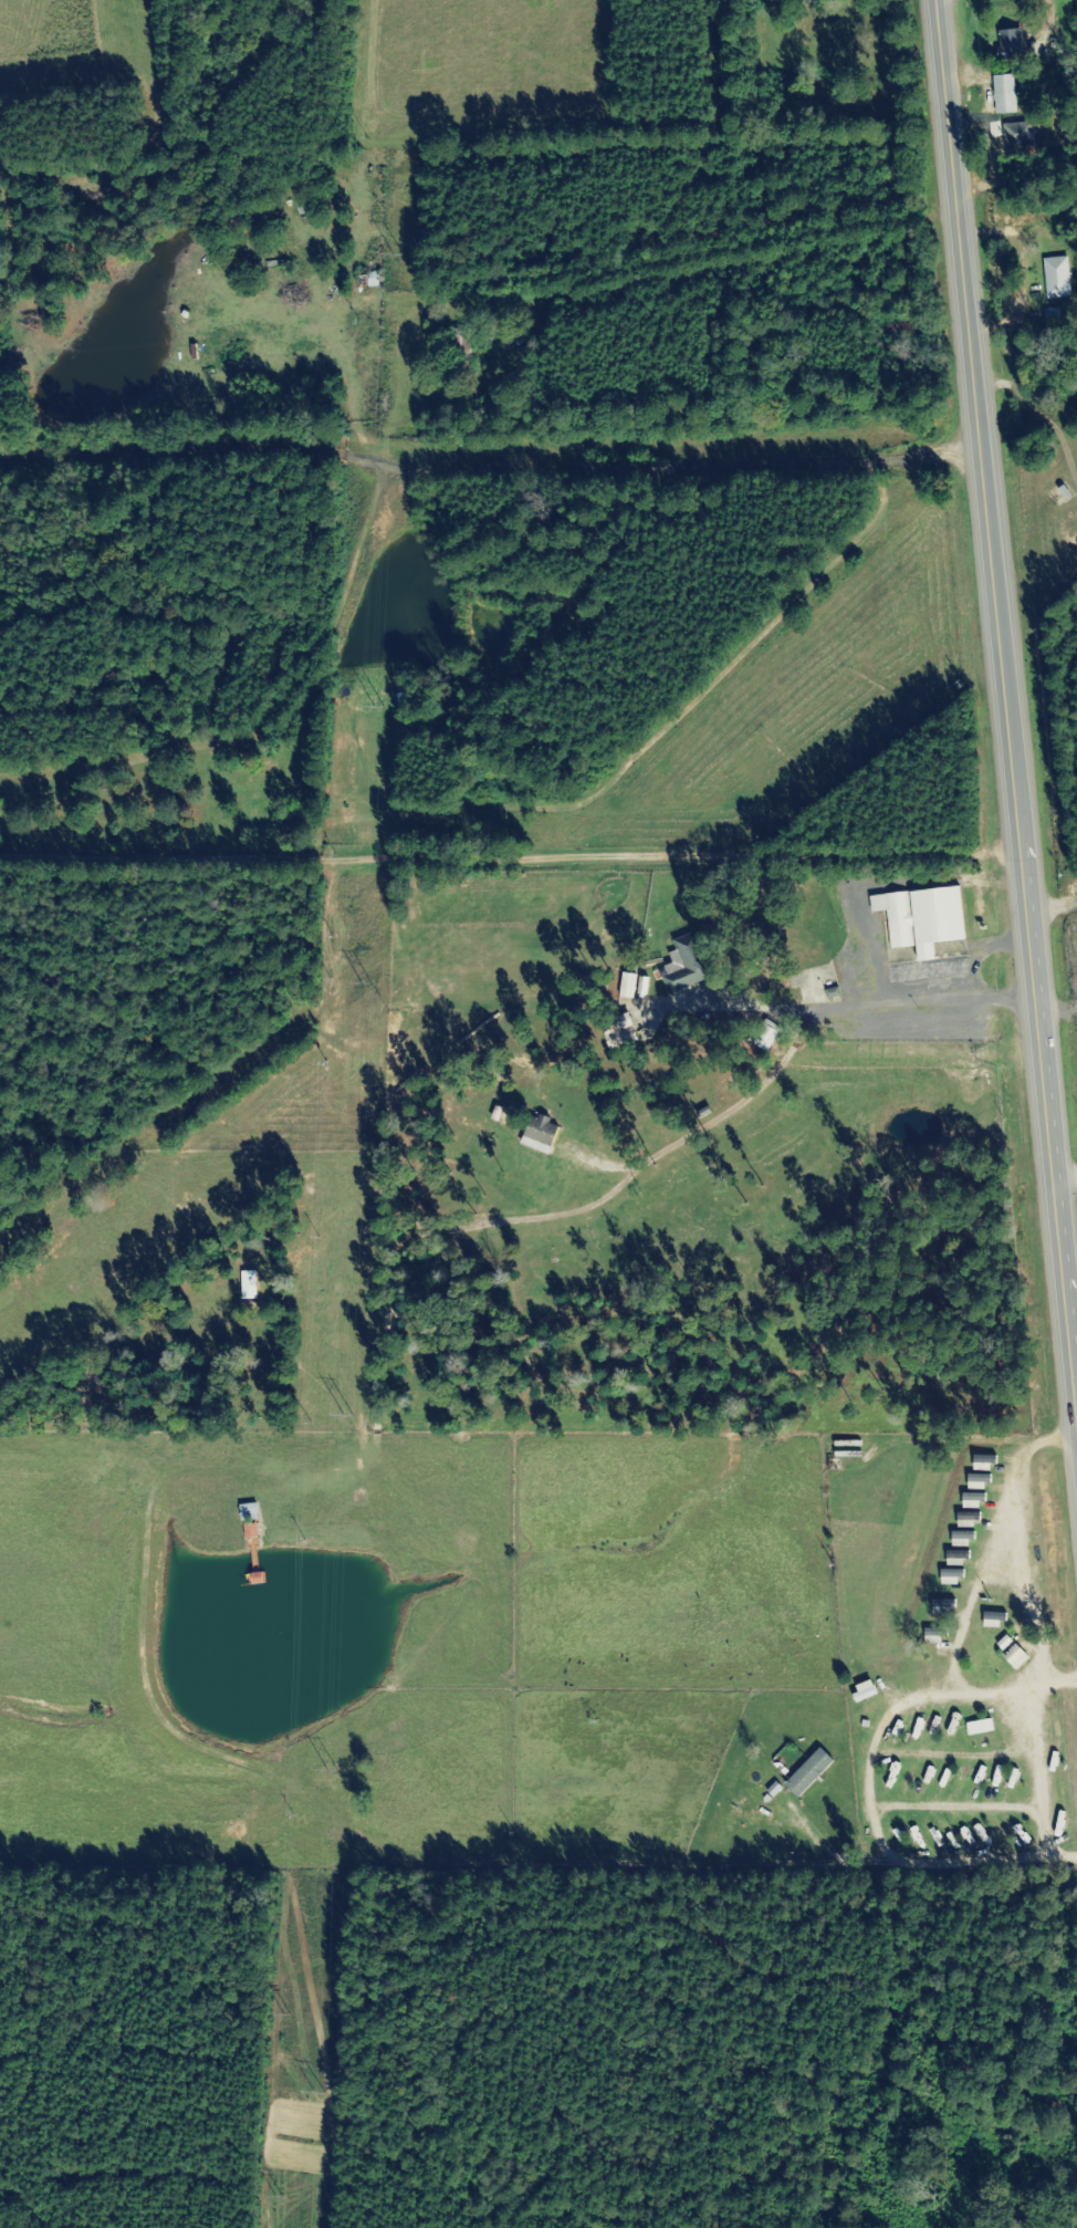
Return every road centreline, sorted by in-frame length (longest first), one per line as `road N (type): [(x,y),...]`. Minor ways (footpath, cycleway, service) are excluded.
road 1 (trunk): [(1076,1461),(931,0)]

